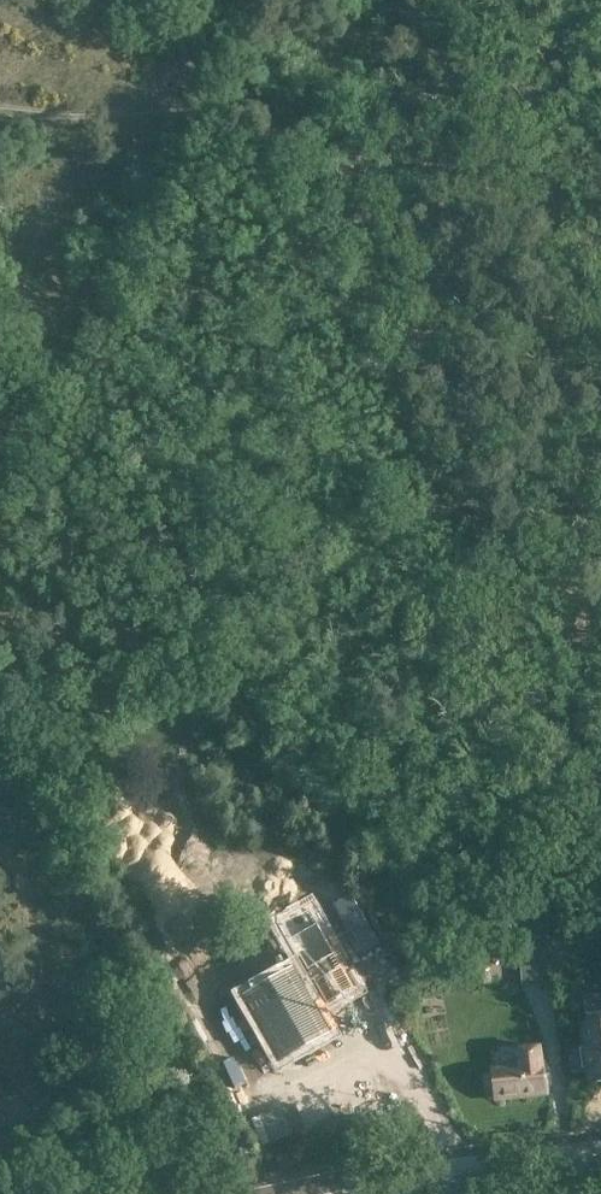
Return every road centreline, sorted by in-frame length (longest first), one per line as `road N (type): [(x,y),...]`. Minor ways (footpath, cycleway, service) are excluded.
road 1 (secondary): [(419,1193),(600,1168)]

